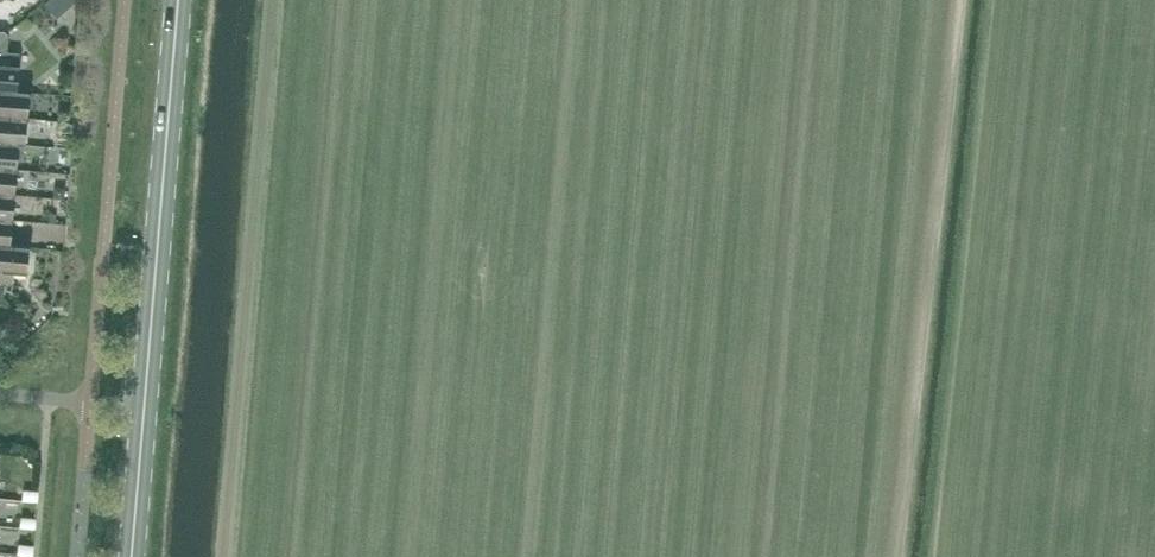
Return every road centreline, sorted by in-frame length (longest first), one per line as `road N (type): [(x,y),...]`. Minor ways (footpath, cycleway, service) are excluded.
road 1 (tertiary): [(132,556),(179,0)]

